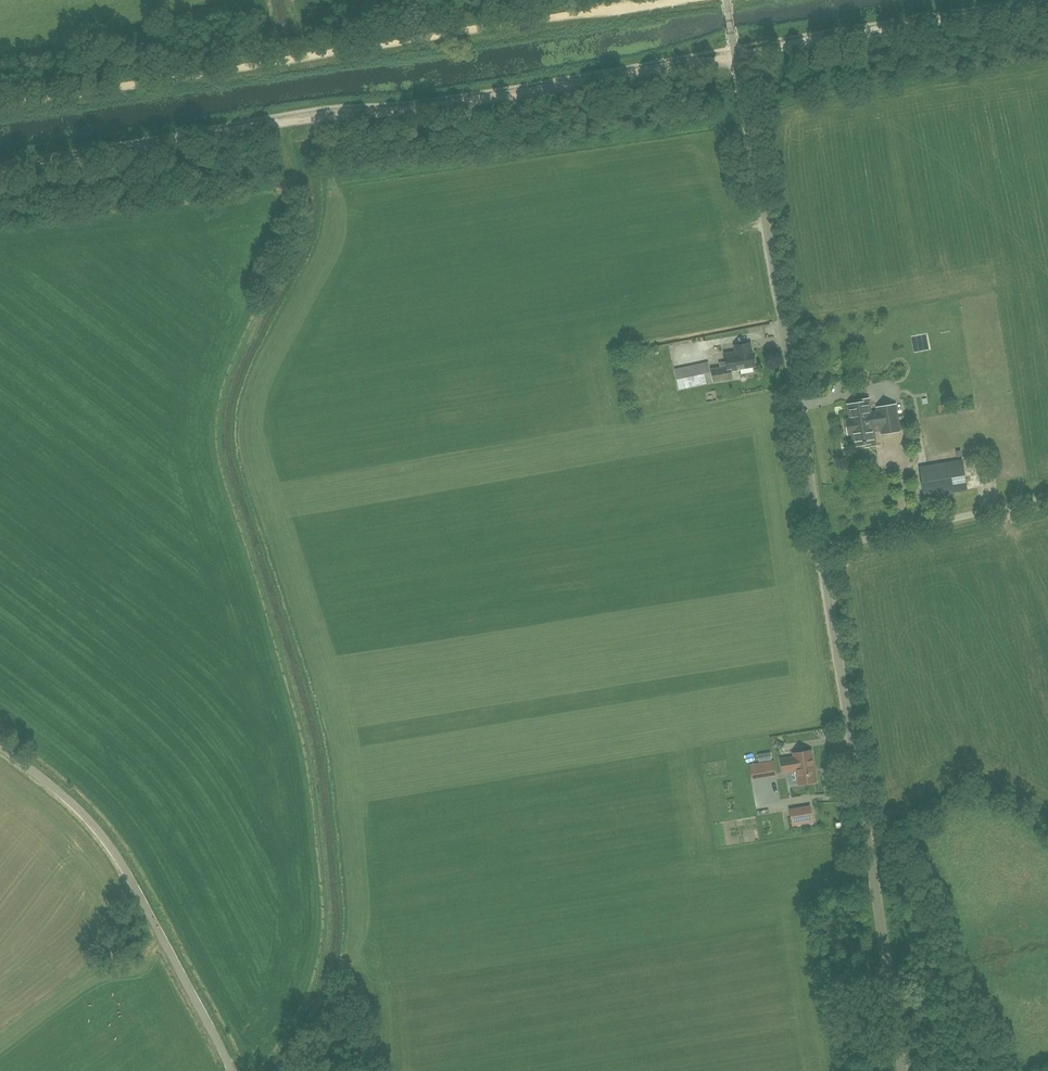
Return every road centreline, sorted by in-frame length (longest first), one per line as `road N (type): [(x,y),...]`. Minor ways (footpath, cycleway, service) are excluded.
road 1 (track): [(0,107),(677,0)]
road 2 (unclassified): [(821,551),(727,0)]
road 3 (unclassified): [(904,1070),(821,551)]
road 4 (track): [(736,56),(423,107),(318,116)]
road 5 (unclassified): [(231,1070),(102,837),(0,747)]
road 6 (track): [(318,116),(0,169)]
road 7 (track): [(736,56),(1047,3)]
road 8 (unclassified): [(821,551),(1047,497)]

